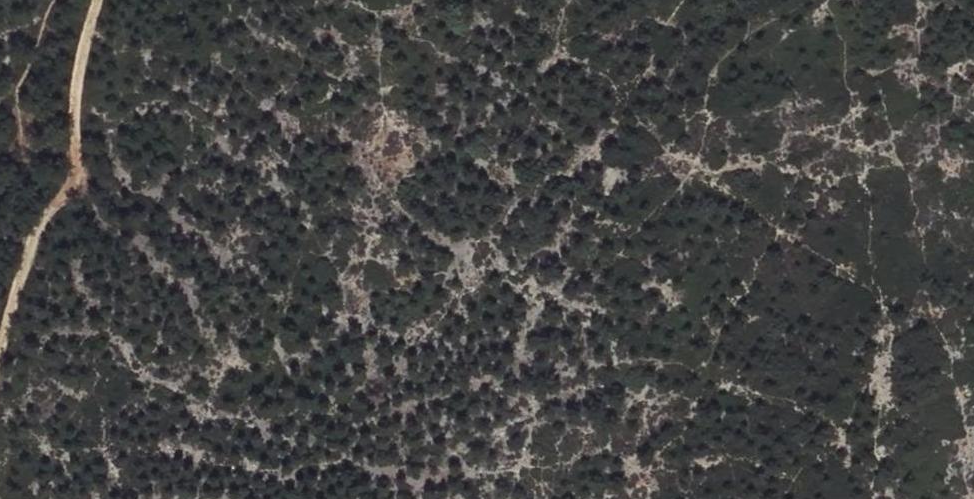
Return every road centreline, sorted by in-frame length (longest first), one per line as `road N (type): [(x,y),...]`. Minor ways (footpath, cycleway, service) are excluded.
road 1 (track): [(865,0),(962,498)]
road 2 (track): [(0,383),(37,309),(89,146),(83,0)]

